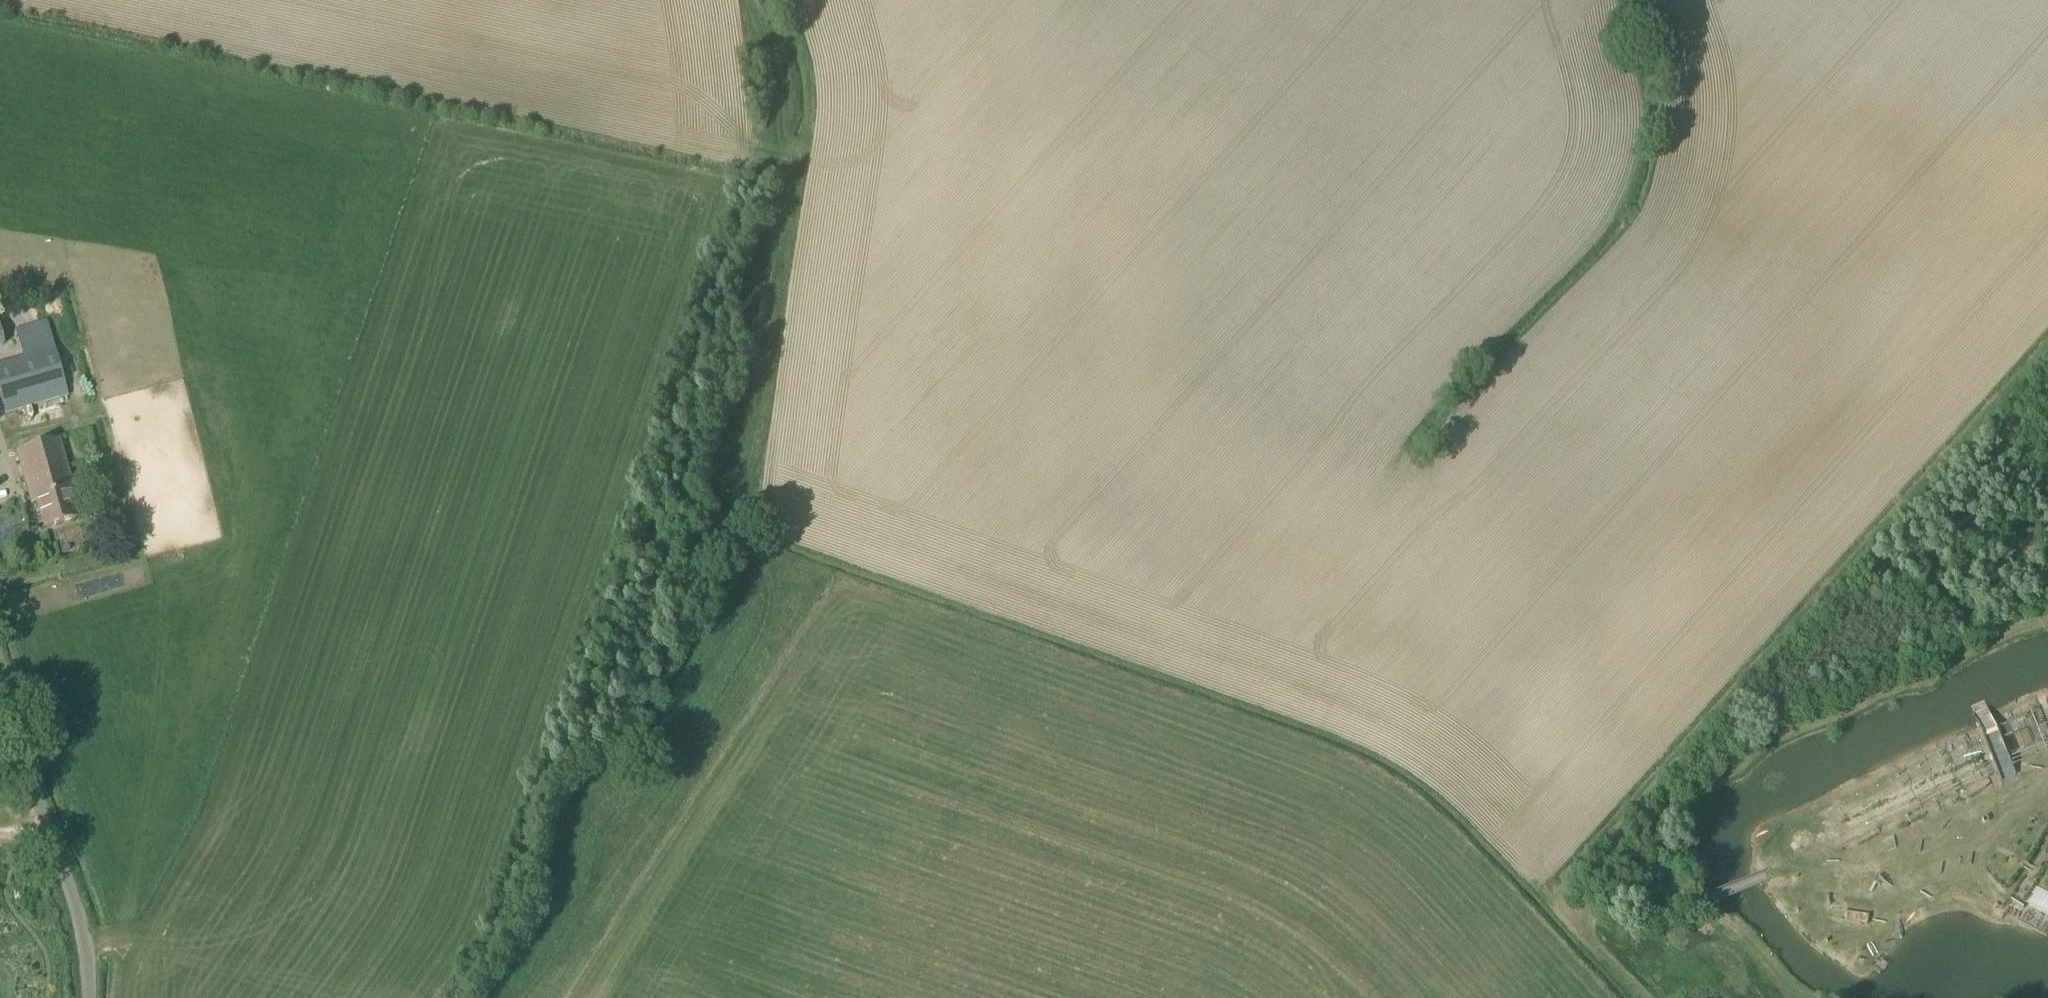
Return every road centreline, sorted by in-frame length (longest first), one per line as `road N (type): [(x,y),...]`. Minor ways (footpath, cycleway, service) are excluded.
road 1 (track): [(1637,997),(1568,915),(1716,743),(1883,597),(2020,547),(2047,519)]
road 2 (unclassified): [(76,997),(70,913),(0,681)]

